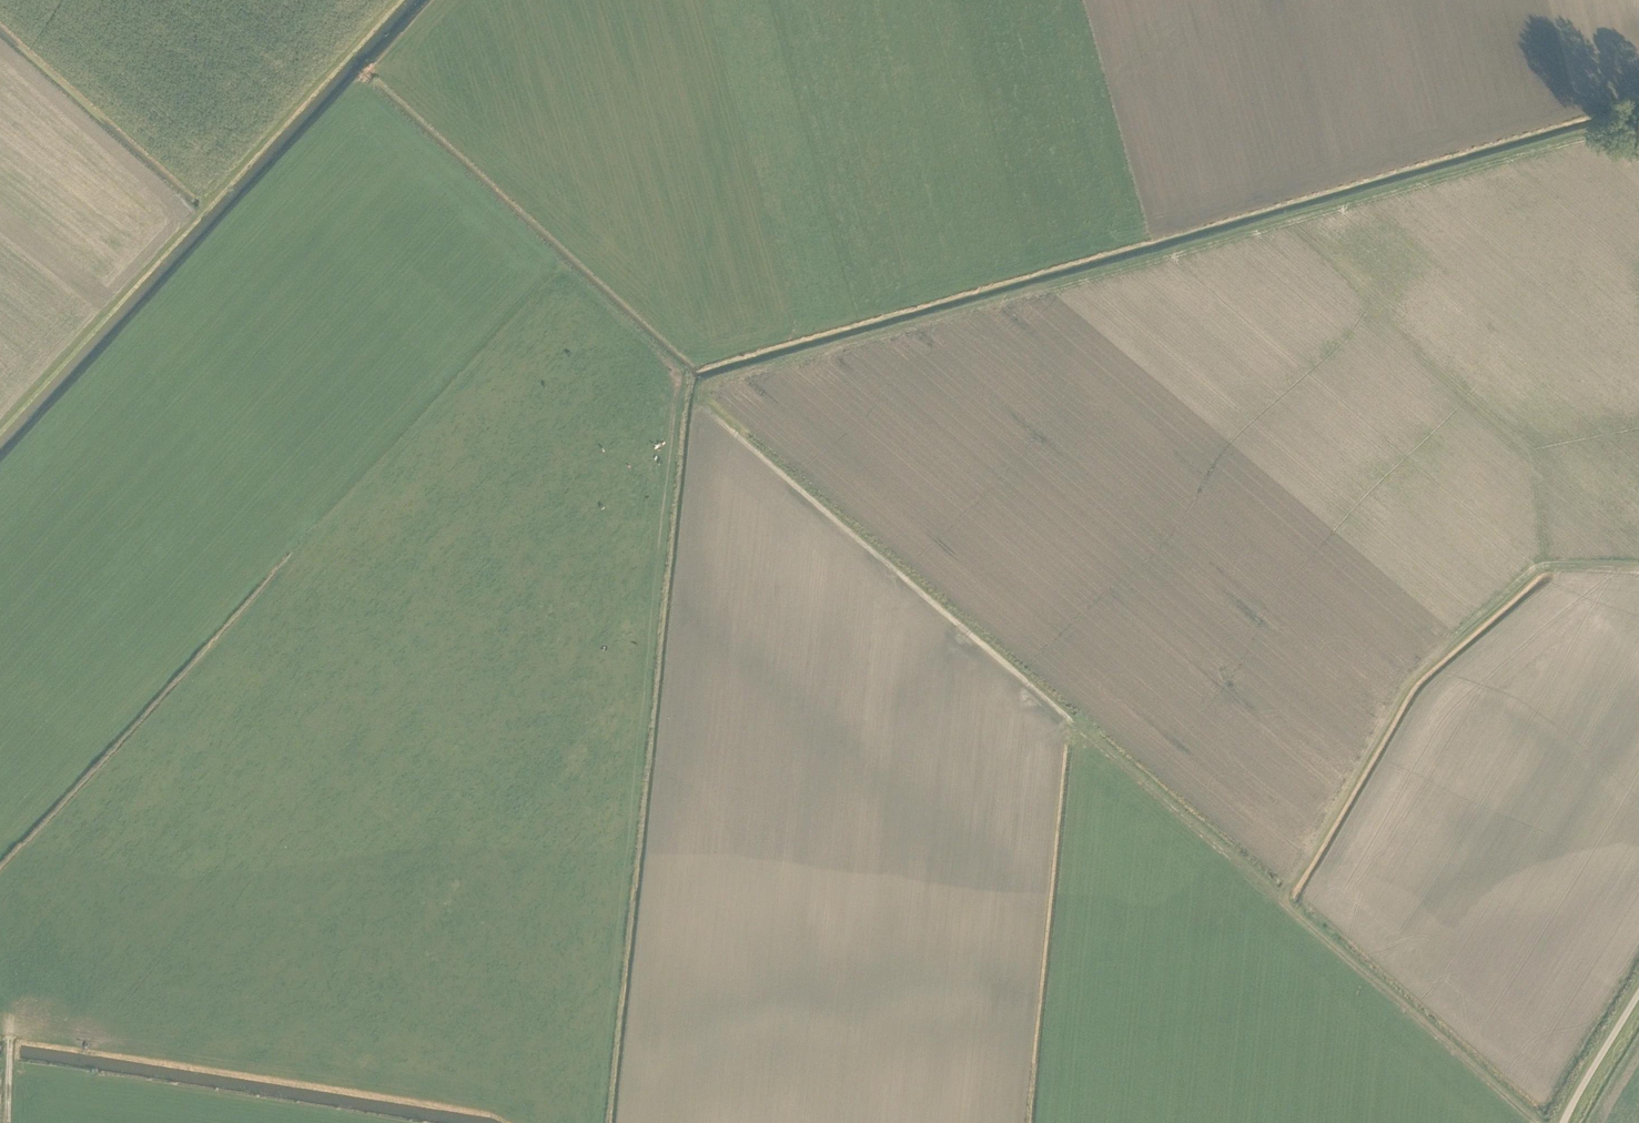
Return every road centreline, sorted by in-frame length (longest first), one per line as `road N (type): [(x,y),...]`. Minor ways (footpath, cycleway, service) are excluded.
road 1 (unclassified): [(1564,1122),(1638,993)]

